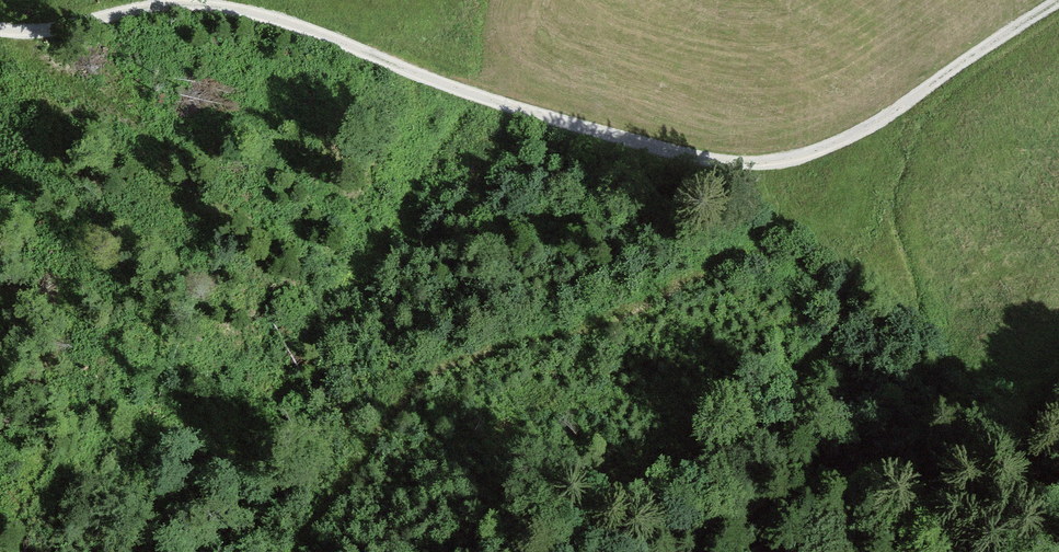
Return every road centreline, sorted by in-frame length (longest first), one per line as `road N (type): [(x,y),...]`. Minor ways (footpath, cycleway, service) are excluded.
road 1 (unclassified): [(1058,3),(854,135),(759,163),(668,150),(512,107),(259,13),(183,3),(0,24)]
road 2 (track): [(298,551),(427,378),(498,348),(616,317),(750,248),(768,225),(778,162)]

